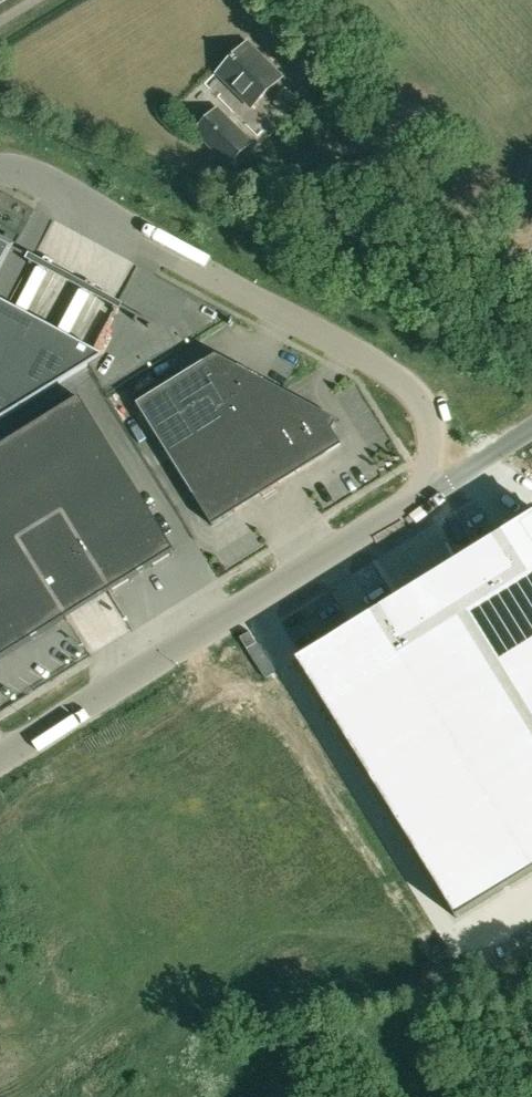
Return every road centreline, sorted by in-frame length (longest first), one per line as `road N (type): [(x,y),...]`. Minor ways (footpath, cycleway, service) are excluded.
road 1 (unclassified): [(0,757),(423,497),(432,452),(411,395),(387,374),(32,178),(0,171)]

